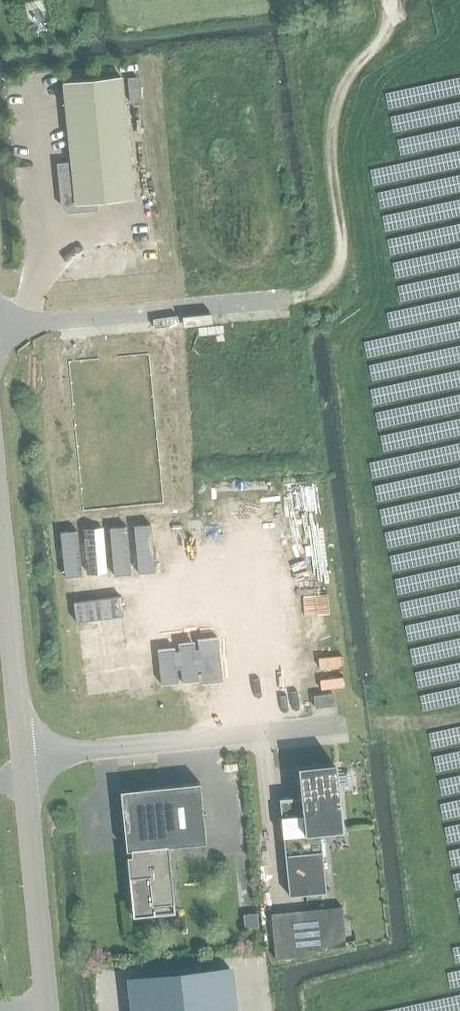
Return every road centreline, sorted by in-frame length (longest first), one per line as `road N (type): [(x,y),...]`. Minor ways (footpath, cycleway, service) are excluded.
road 1 (unclassified): [(348,726),(22,757)]
road 2 (track): [(292,297),(325,284),(339,264),(335,109),(349,76),(395,22)]
road 3 (unclassified): [(0,326),(292,297)]
road 4 (tertiary): [(47,1010),(22,757)]
road 5 (tertiary): [(22,757),(0,525)]

